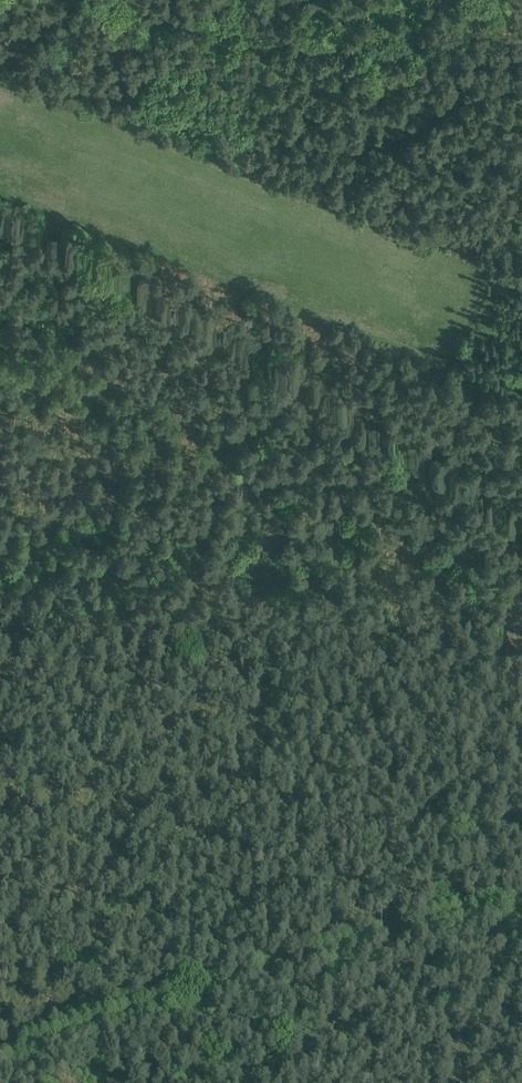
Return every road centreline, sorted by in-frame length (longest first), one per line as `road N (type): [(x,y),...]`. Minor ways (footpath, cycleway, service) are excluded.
road 1 (track): [(458,1082),(521,918)]

